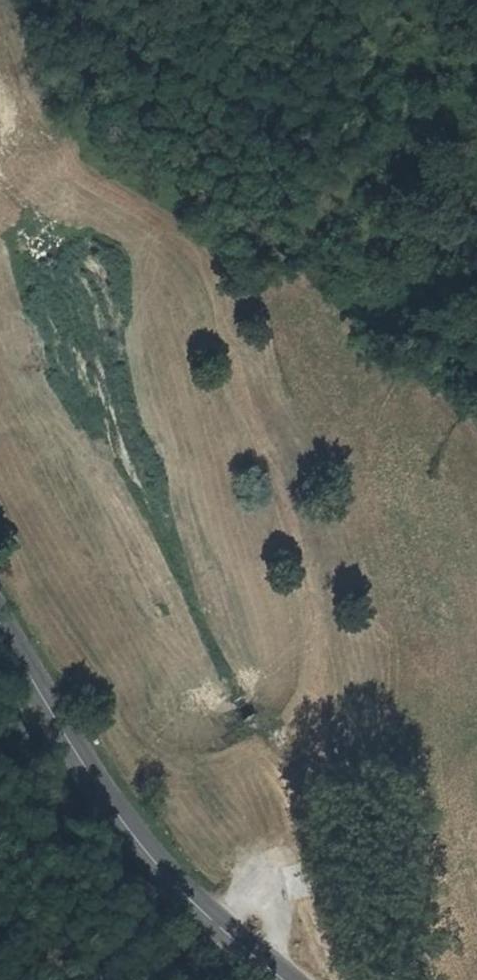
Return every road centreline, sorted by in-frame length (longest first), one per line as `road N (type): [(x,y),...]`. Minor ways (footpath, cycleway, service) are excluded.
road 1 (tertiary): [(0,615),(113,809),(180,886),(289,979)]

